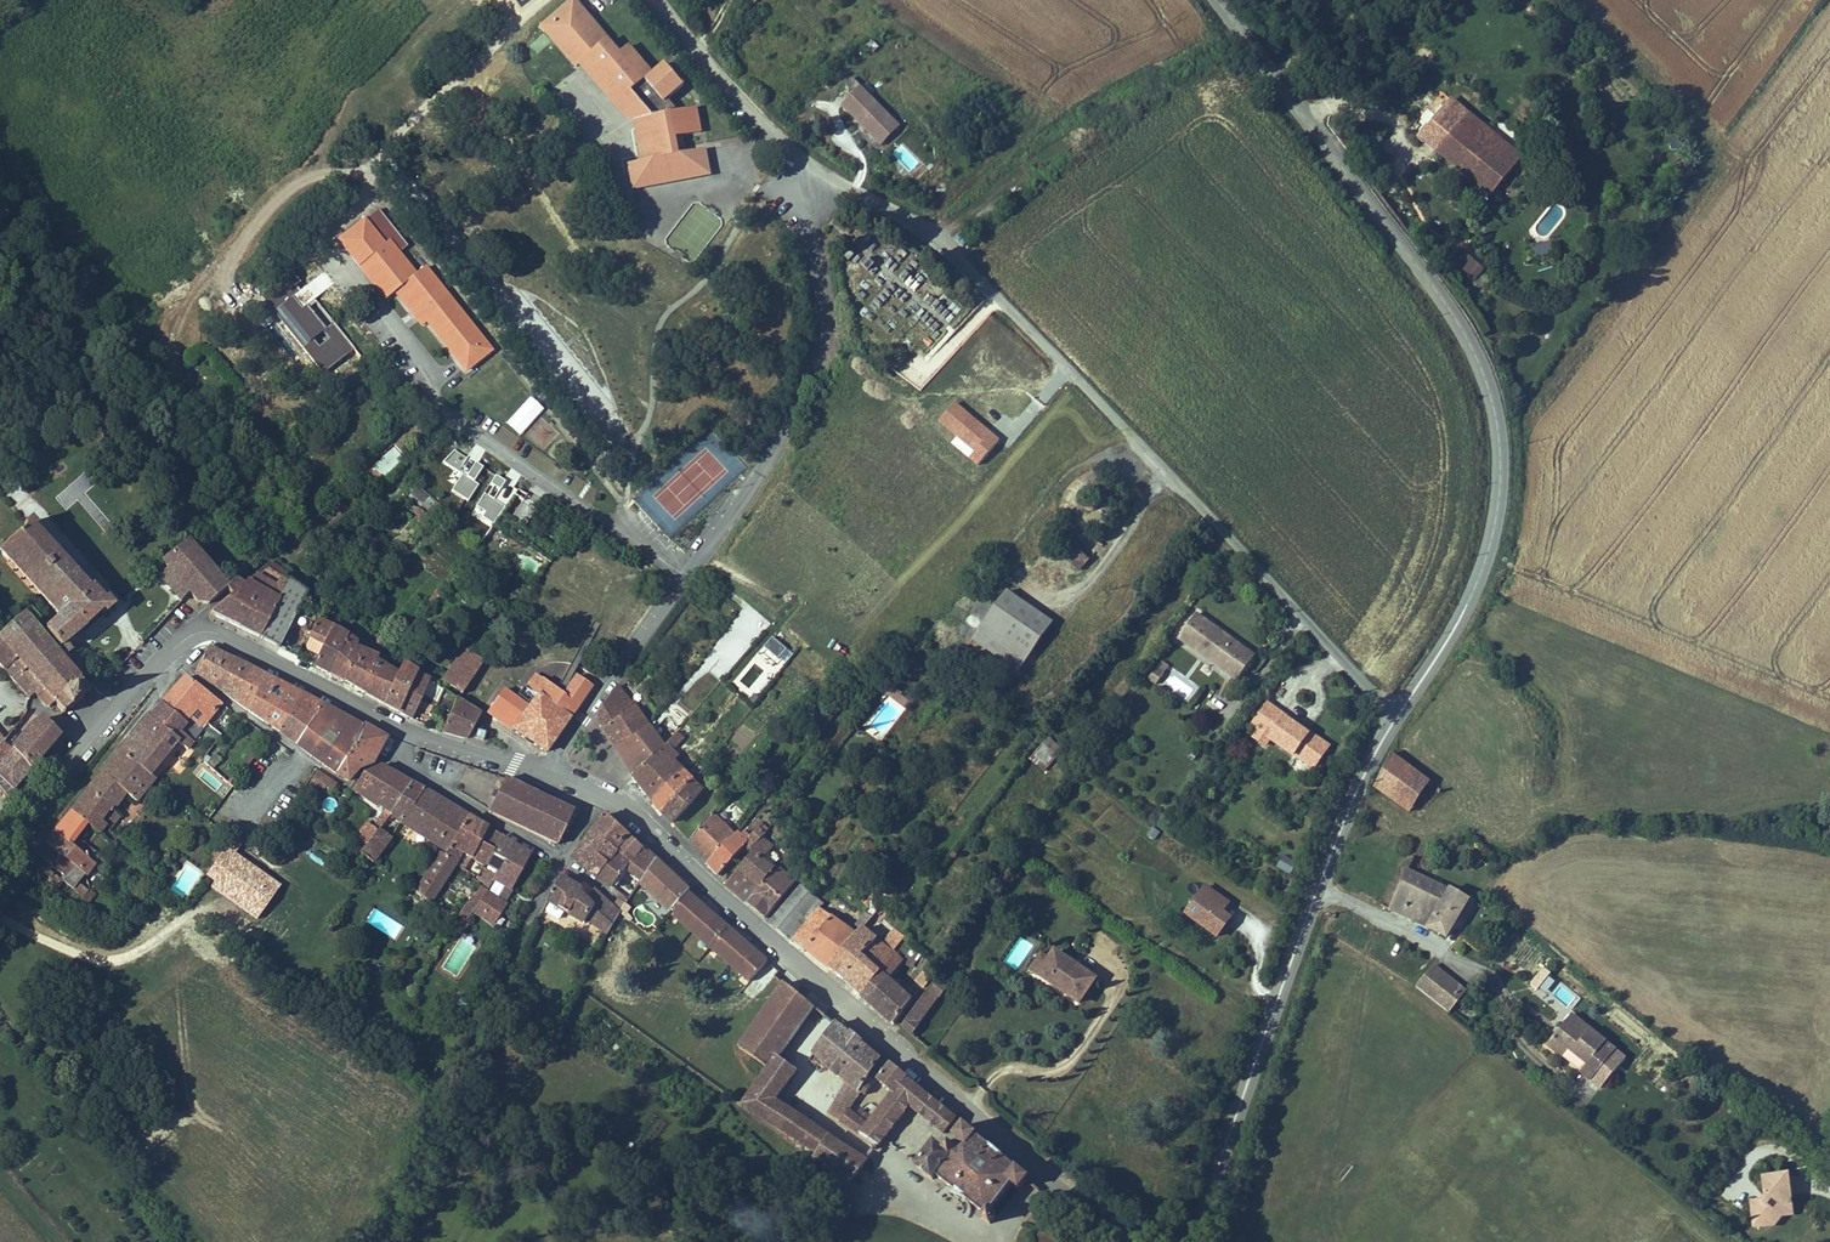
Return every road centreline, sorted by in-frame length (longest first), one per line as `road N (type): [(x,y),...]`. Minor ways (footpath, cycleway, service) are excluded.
road 1 (residential): [(682,573),(468,426),(308,237),(356,196),(420,116),(551,0)]
road 2 (tertiary): [(1395,716),(1445,650),(1495,541),(1500,422),(1471,339),(1216,0)]
road 3 (unclassified): [(807,154),(982,266),(1228,524),(1395,716)]
road 4 (tertiary): [(595,798),(624,813),(1115,1241)]
road 5 (tertiary): [(1194,1241),(1359,784),(1395,716)]
road 6 (residential): [(807,154),(831,330),(761,464),(682,573)]
road 7 (residential): [(405,730),(400,755),(408,770),(562,863),(595,798)]
road 8 (tertiary): [(168,656),(195,633),(217,633),(405,730)]
road 9 (tertiary): [(0,849),(168,656)]
road 10 (residential): [(682,573),(545,773)]
road 11 (unclassified): [(670,0),(725,80),(807,154)]
road 12 (track): [(486,1029),(562,863)]
road 13 (residential): [(168,656),(299,752)]
road 14 (tertiary): [(405,730),(545,773)]
road 15 (track): [(1267,65),(1368,0)]

